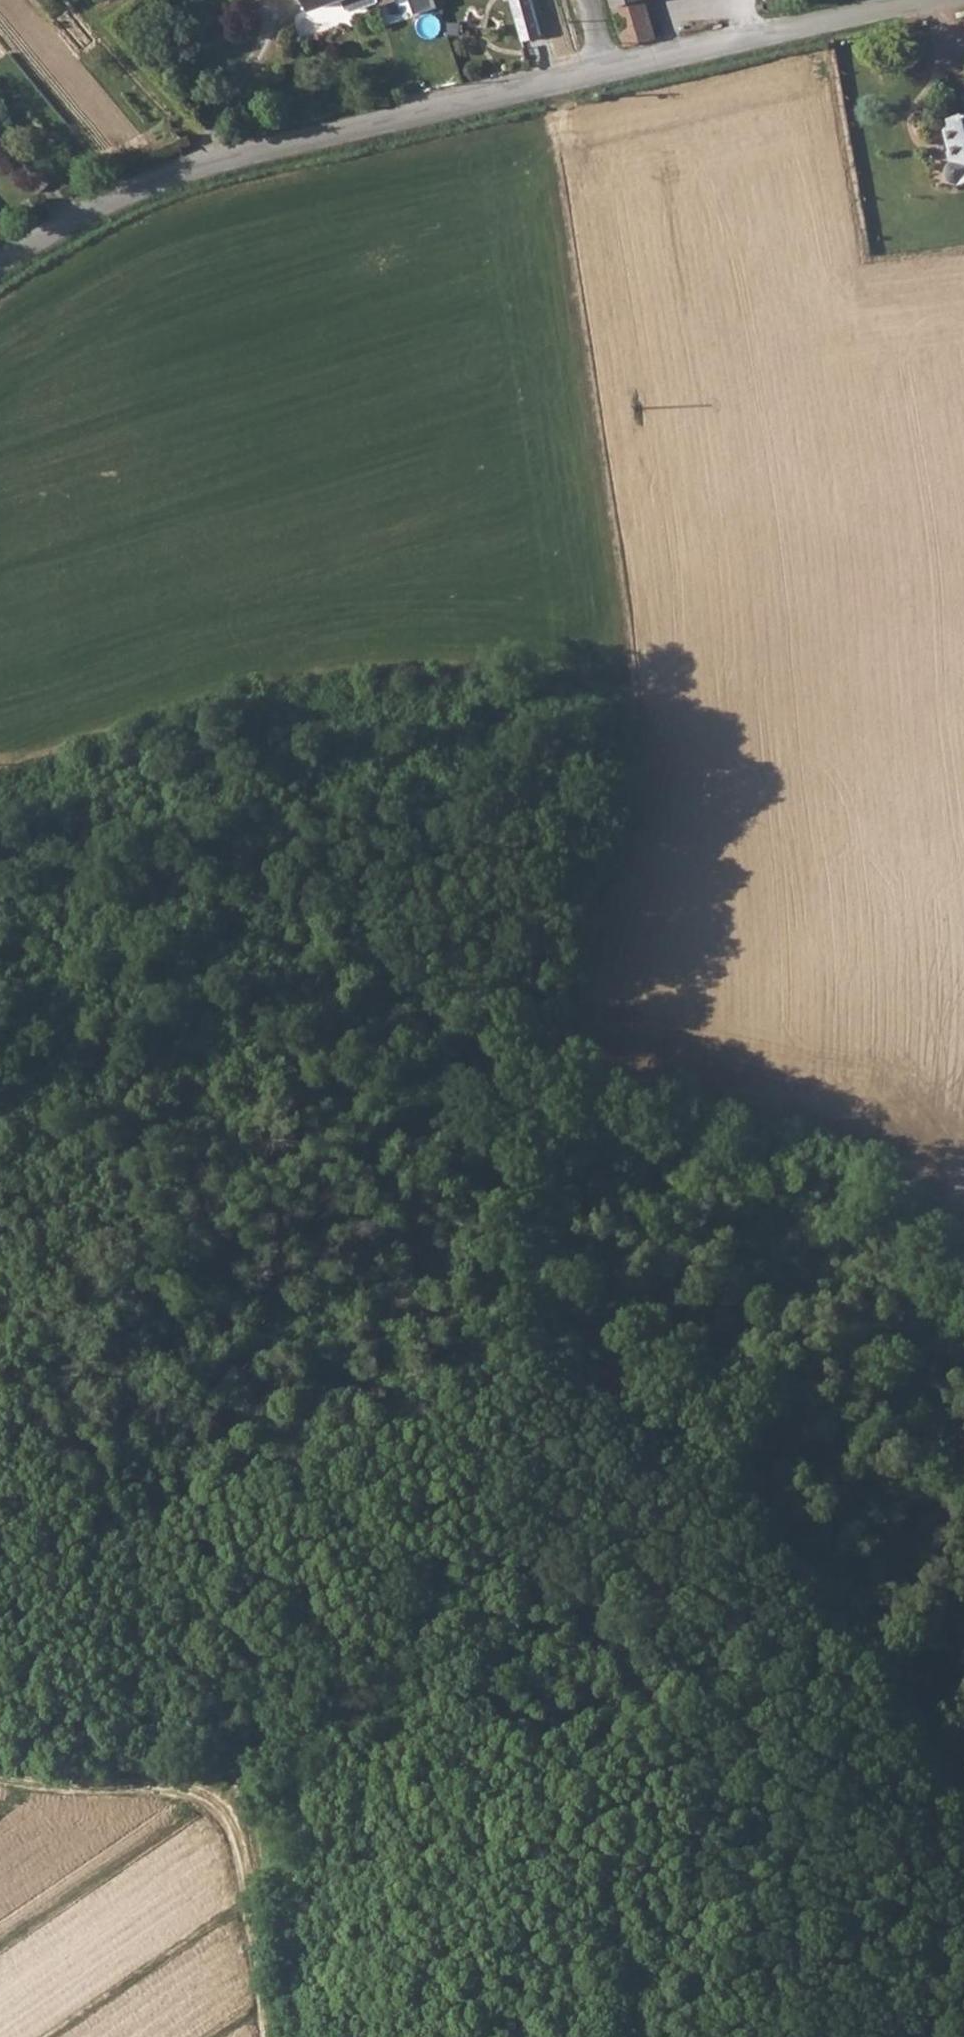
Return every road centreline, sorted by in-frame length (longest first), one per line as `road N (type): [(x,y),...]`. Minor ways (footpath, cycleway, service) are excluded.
road 1 (unclassified): [(610,73),(156,183),(0,265)]
road 2 (unclassified): [(925,0),(610,73)]

